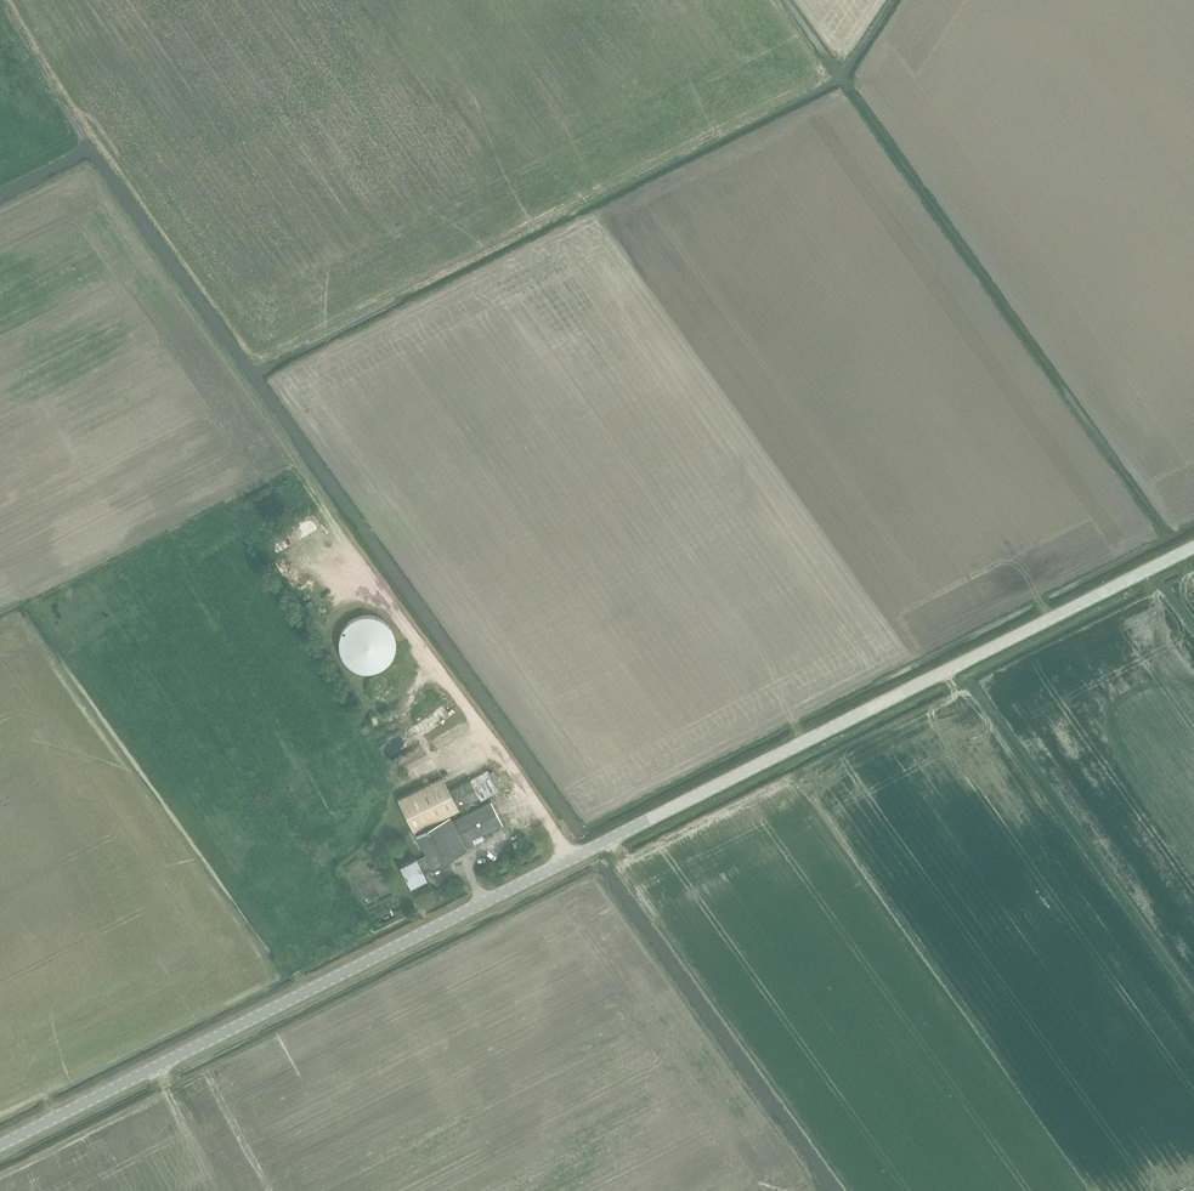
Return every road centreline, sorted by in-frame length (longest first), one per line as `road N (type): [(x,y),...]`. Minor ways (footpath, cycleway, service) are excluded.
road 1 (tertiary): [(0,1141),(1193,552)]

